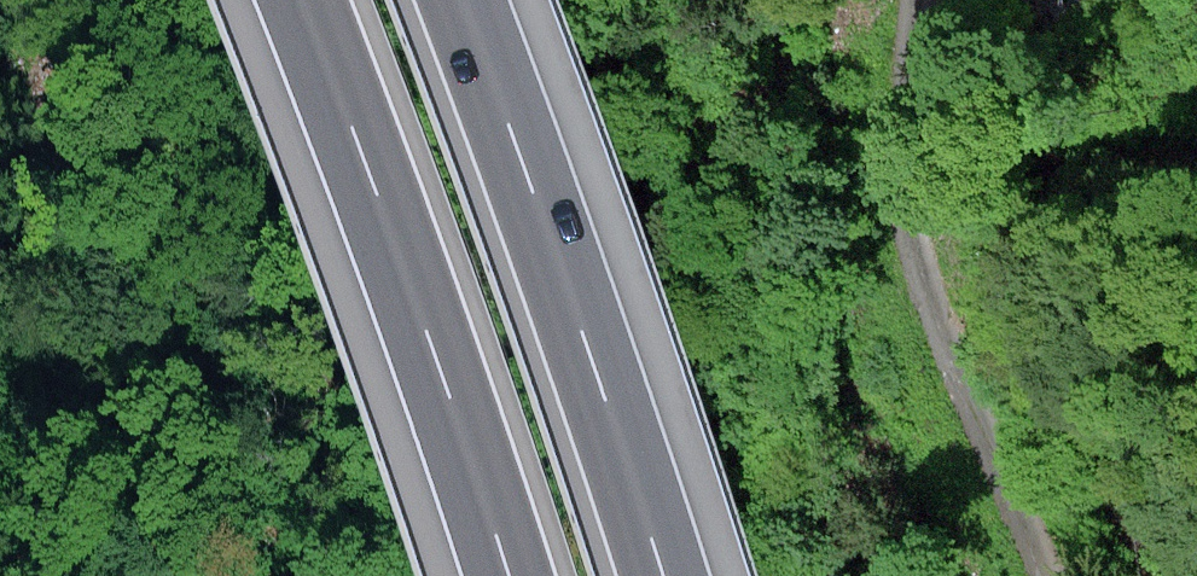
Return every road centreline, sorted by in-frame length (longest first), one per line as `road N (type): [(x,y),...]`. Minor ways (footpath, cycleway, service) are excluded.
road 1 (motorway): [(300,0),(505,575)]
road 2 (motorway): [(666,575),(465,0)]
road 3 (track): [(1054,575),(905,249),(898,170),(916,0)]

